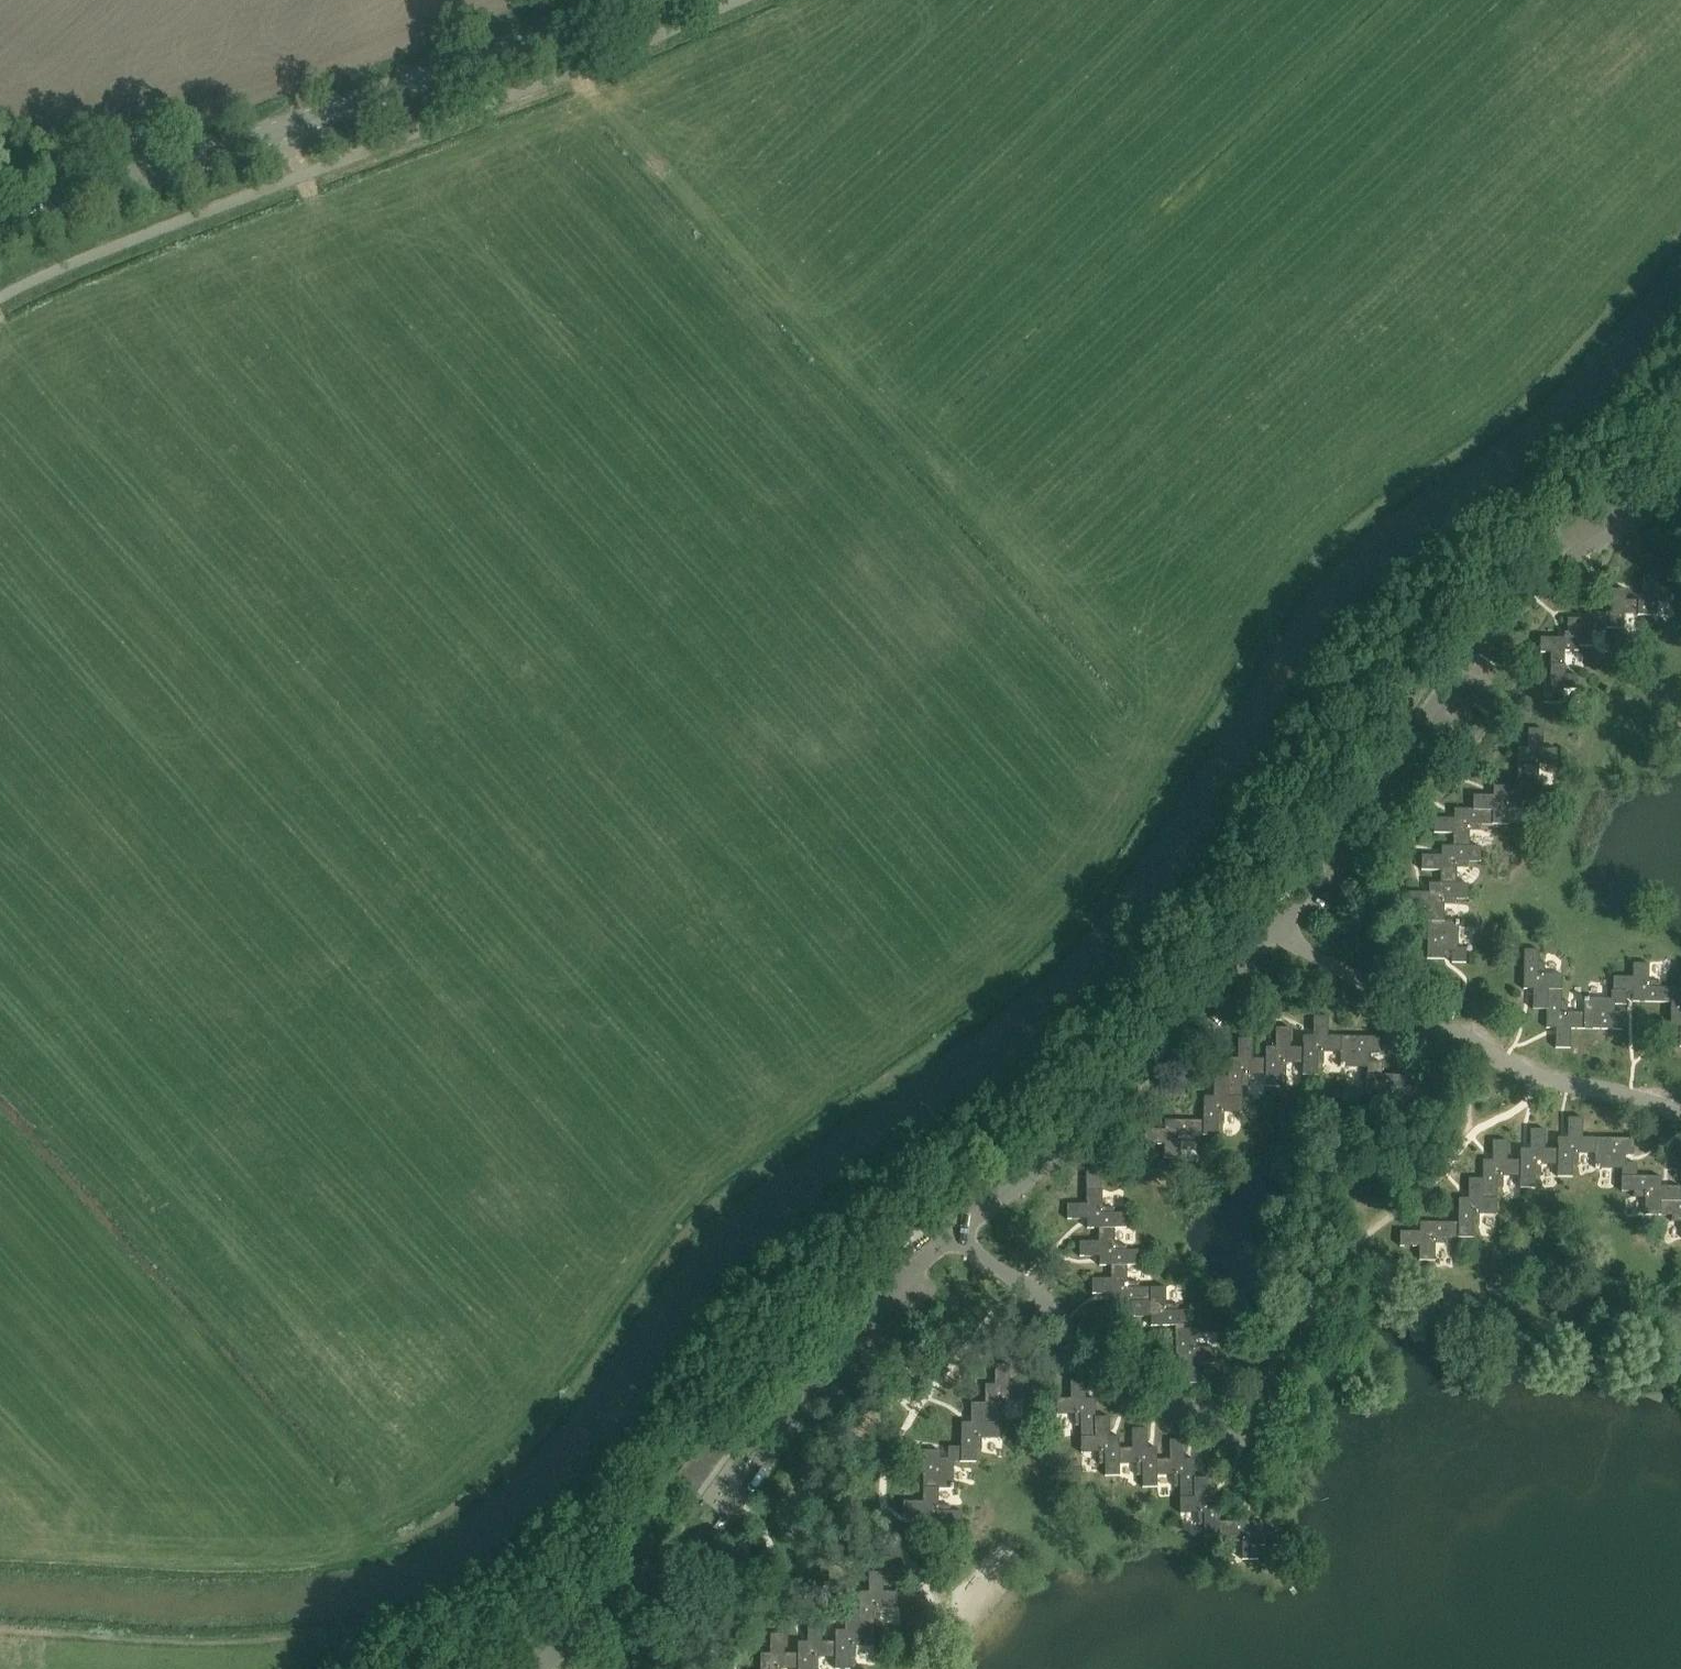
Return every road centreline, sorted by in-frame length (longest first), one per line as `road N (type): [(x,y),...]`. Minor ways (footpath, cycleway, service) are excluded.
road 1 (tertiary): [(0,216),(252,141),(615,0)]

